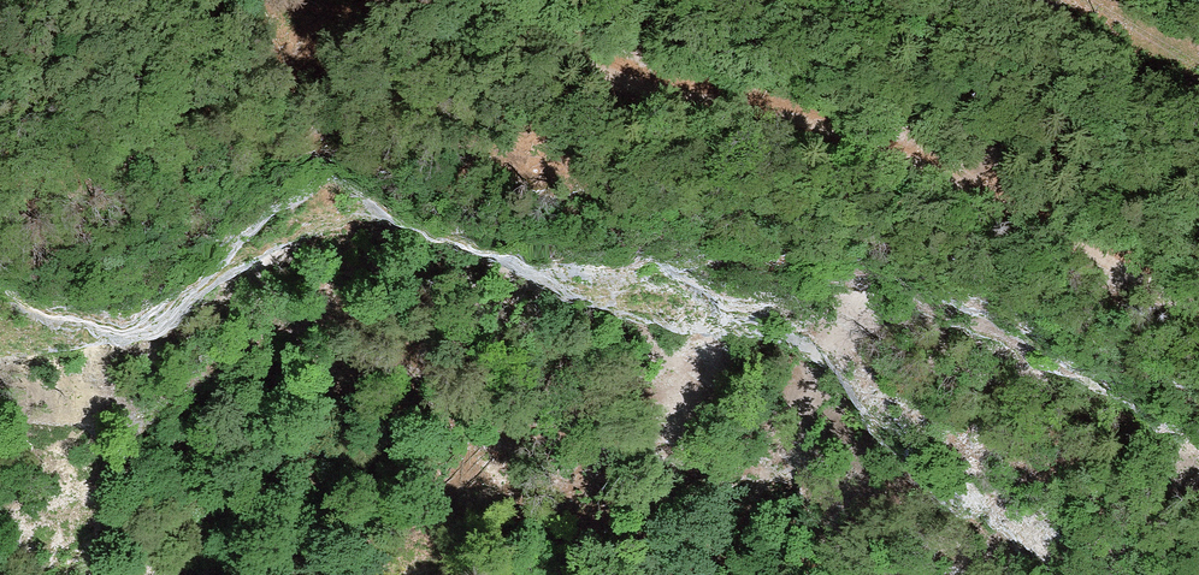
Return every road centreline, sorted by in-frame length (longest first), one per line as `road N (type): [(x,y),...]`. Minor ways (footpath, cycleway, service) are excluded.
road 1 (track): [(983,190),(835,127),(662,91),(582,63),(458,0)]
road 2 (track): [(199,0),(185,61),(149,127),(67,171),(0,195)]
road 3 (track): [(1198,308),(983,190)]

